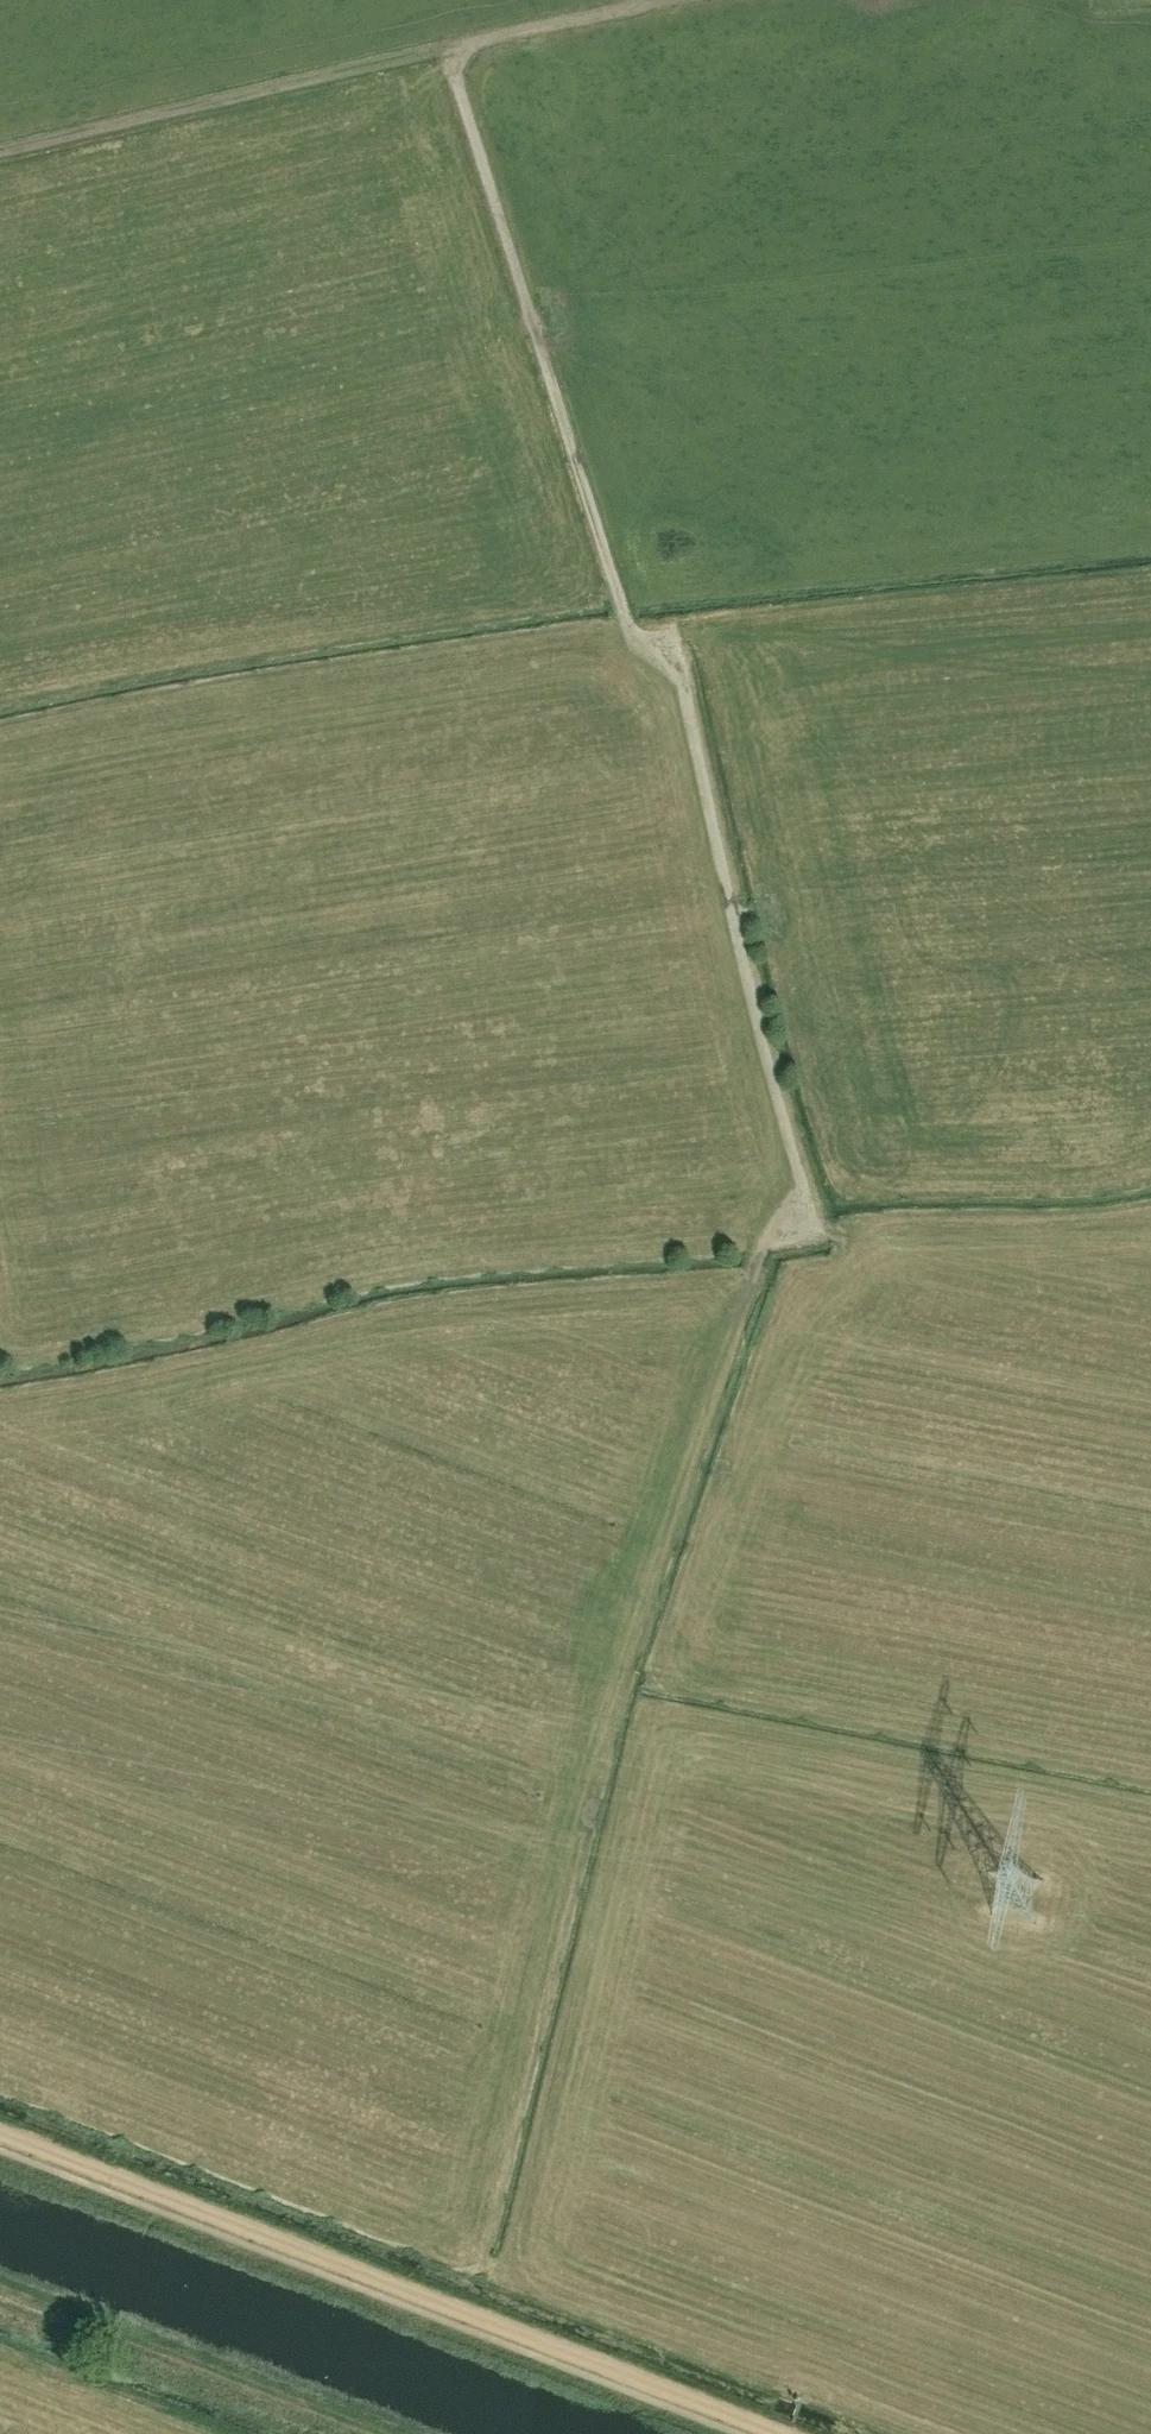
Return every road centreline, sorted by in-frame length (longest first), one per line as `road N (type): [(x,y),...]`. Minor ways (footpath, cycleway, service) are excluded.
road 1 (track): [(0,2135),(776,2433)]

